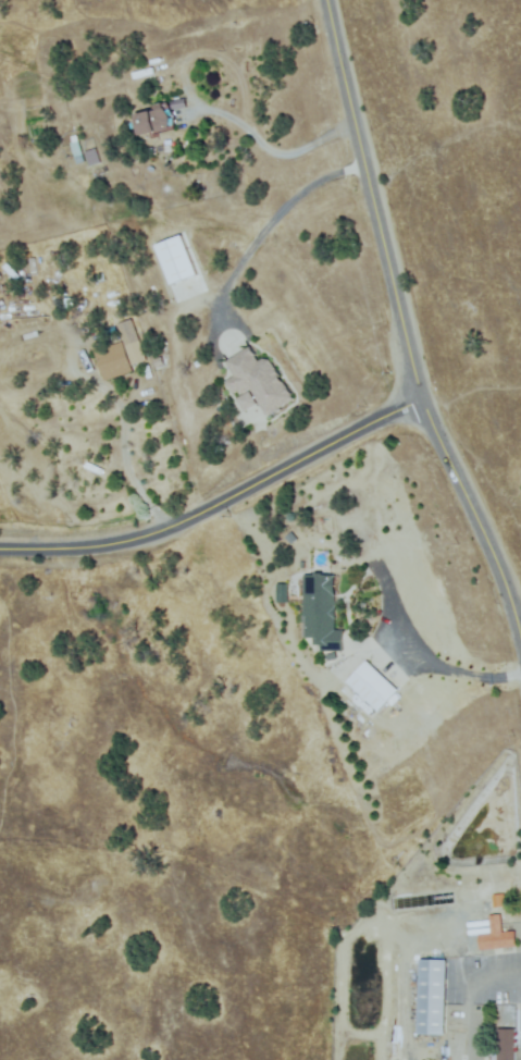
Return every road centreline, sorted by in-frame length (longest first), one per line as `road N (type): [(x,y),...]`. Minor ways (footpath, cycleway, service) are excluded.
road 1 (tertiary): [(520,677),(505,607),(414,404),(321,0)]
road 2 (residential): [(414,404),(139,540),(0,552)]

